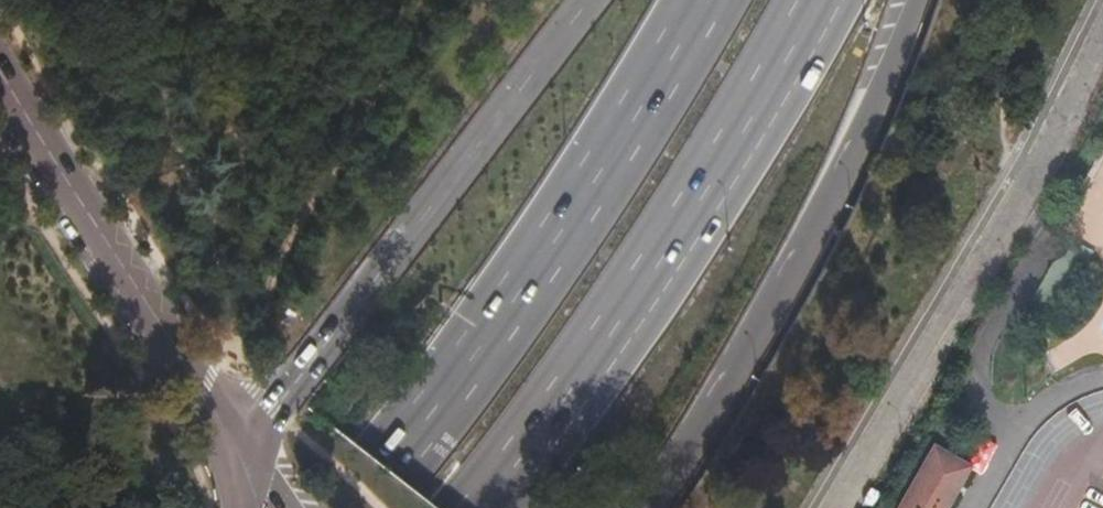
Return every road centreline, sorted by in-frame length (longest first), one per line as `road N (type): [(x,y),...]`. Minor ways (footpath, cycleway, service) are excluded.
road 1 (trunk): [(706,0),(531,276),(354,507)]
road 2 (trunk): [(485,507),(678,235),(820,0)]
road 3 (trunk): [(647,507),(801,254),(910,0)]
road 4 (trunk): [(589,0),(240,447)]
road 5 (unclassified): [(832,507),(1032,175),(1102,33)]
road 6 (tertiary): [(240,447),(0,72)]

